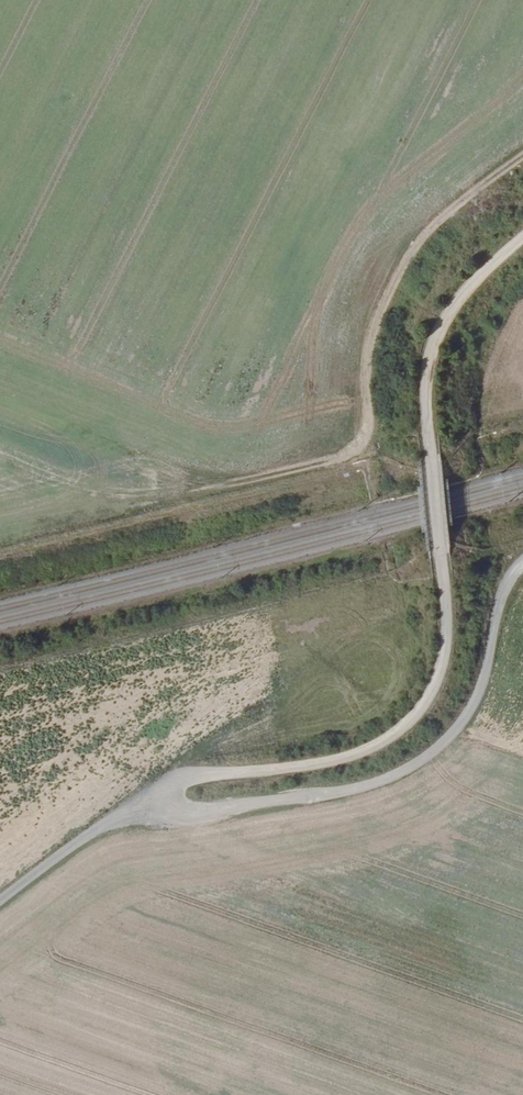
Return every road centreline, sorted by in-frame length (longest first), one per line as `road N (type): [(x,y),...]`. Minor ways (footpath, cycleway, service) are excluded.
road 1 (track): [(522,237),(465,288),(431,344),(425,395),(446,637),(430,695),(405,725),(349,755),(186,777),(80,835),(0,897)]
road 2 (track): [(171,785),(187,810),(212,809),(392,777),(429,755),(465,721),(483,685),(500,595),(522,562)]
road 3 (track): [(212,486),(340,456),(359,444),(374,338),(414,252),(522,156)]

